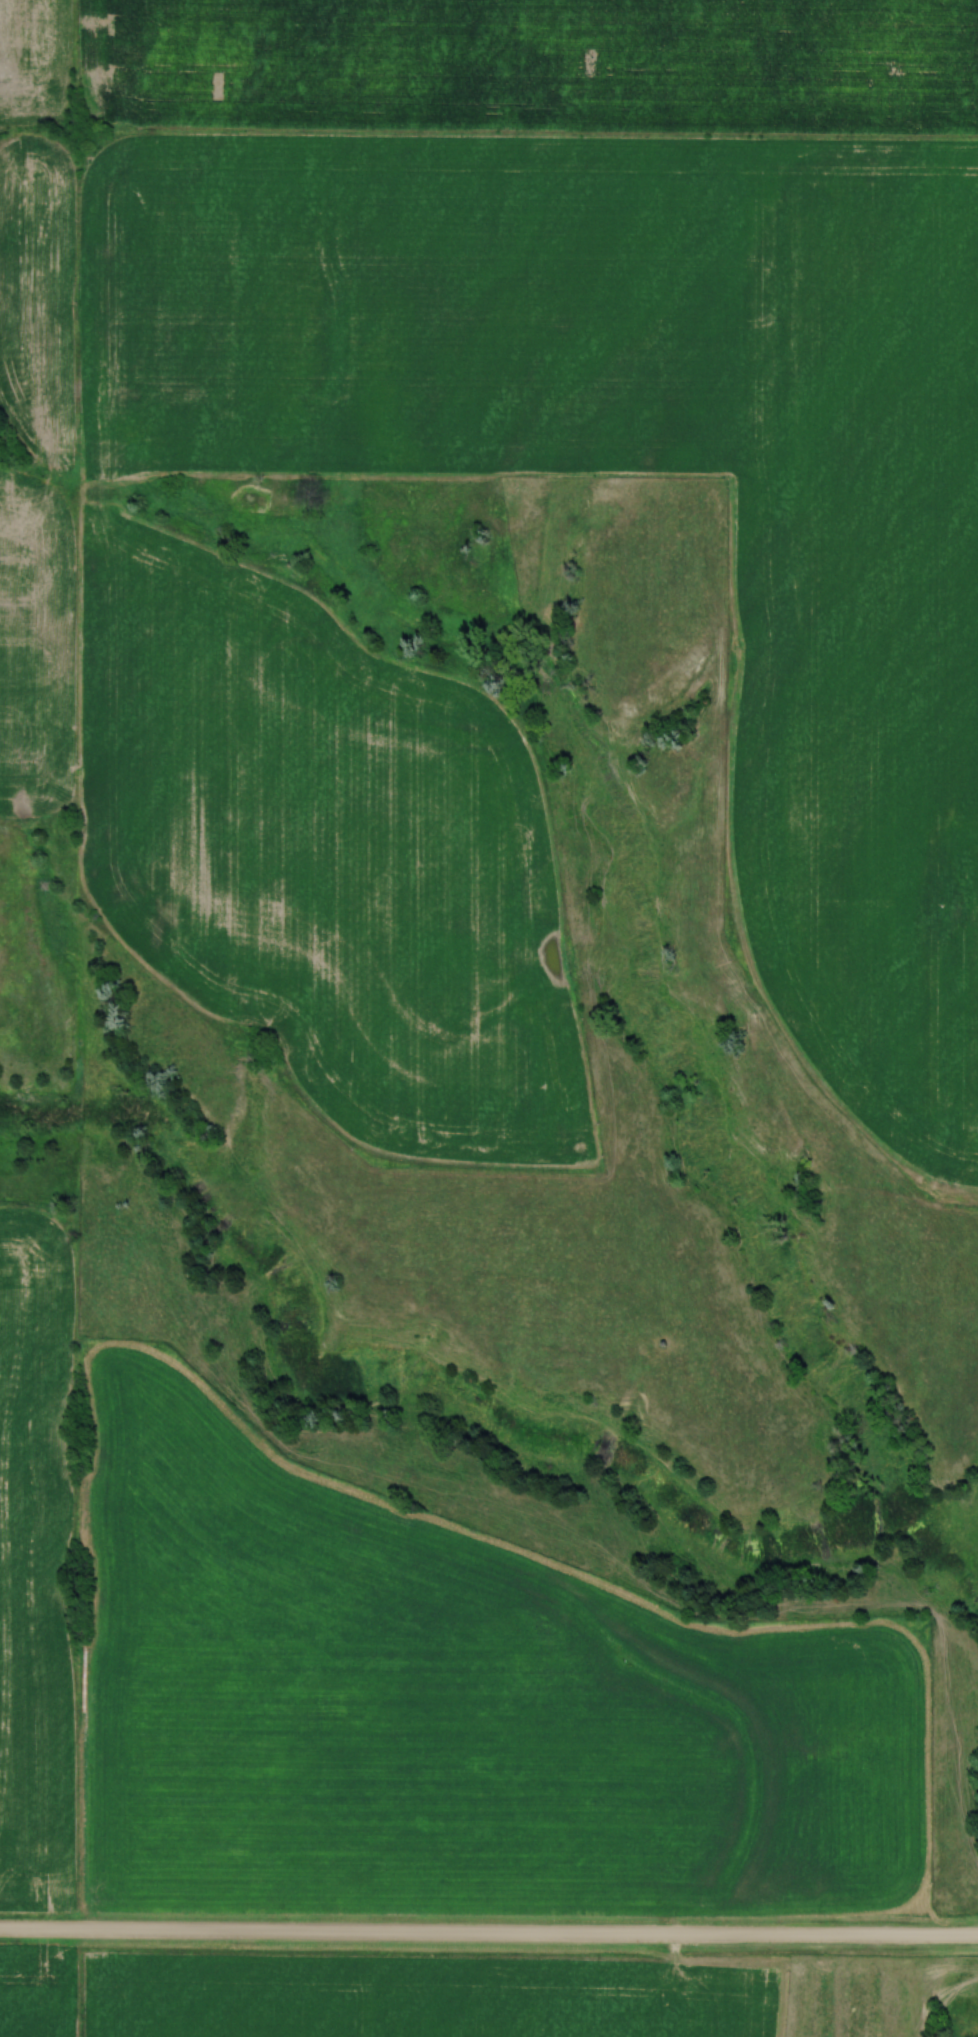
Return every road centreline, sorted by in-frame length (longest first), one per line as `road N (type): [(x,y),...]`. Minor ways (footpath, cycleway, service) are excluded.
road 1 (residential): [(977,1933),(0,1928)]

